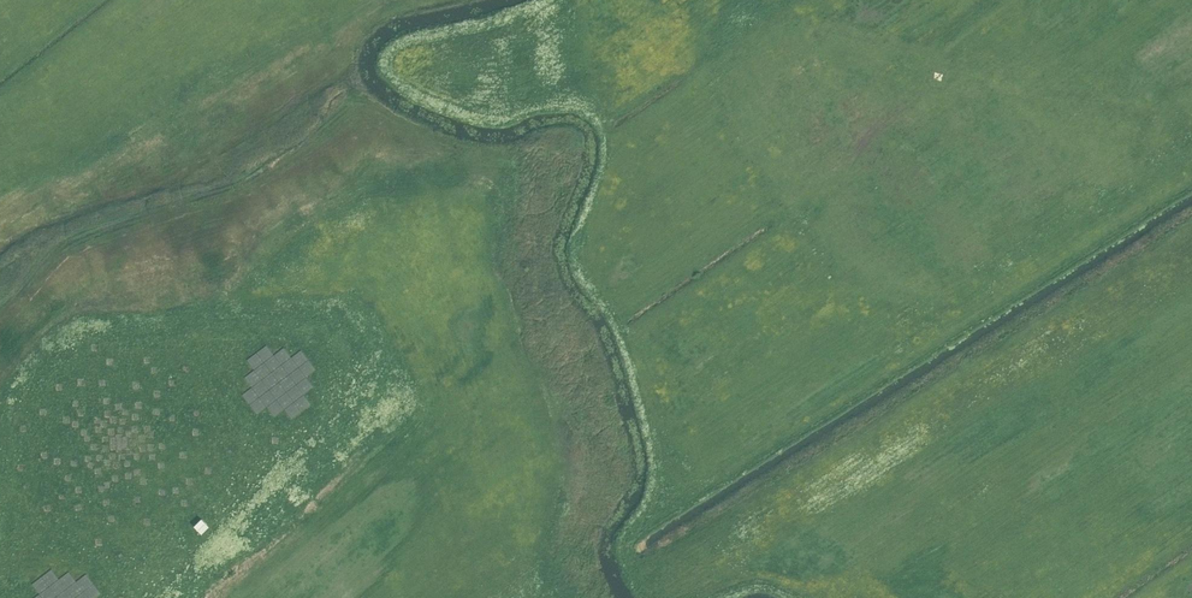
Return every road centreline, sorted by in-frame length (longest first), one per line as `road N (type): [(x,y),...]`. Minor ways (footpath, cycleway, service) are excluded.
road 1 (track): [(1191,183),(625,541)]
road 2 (track): [(184,597),(385,431)]

